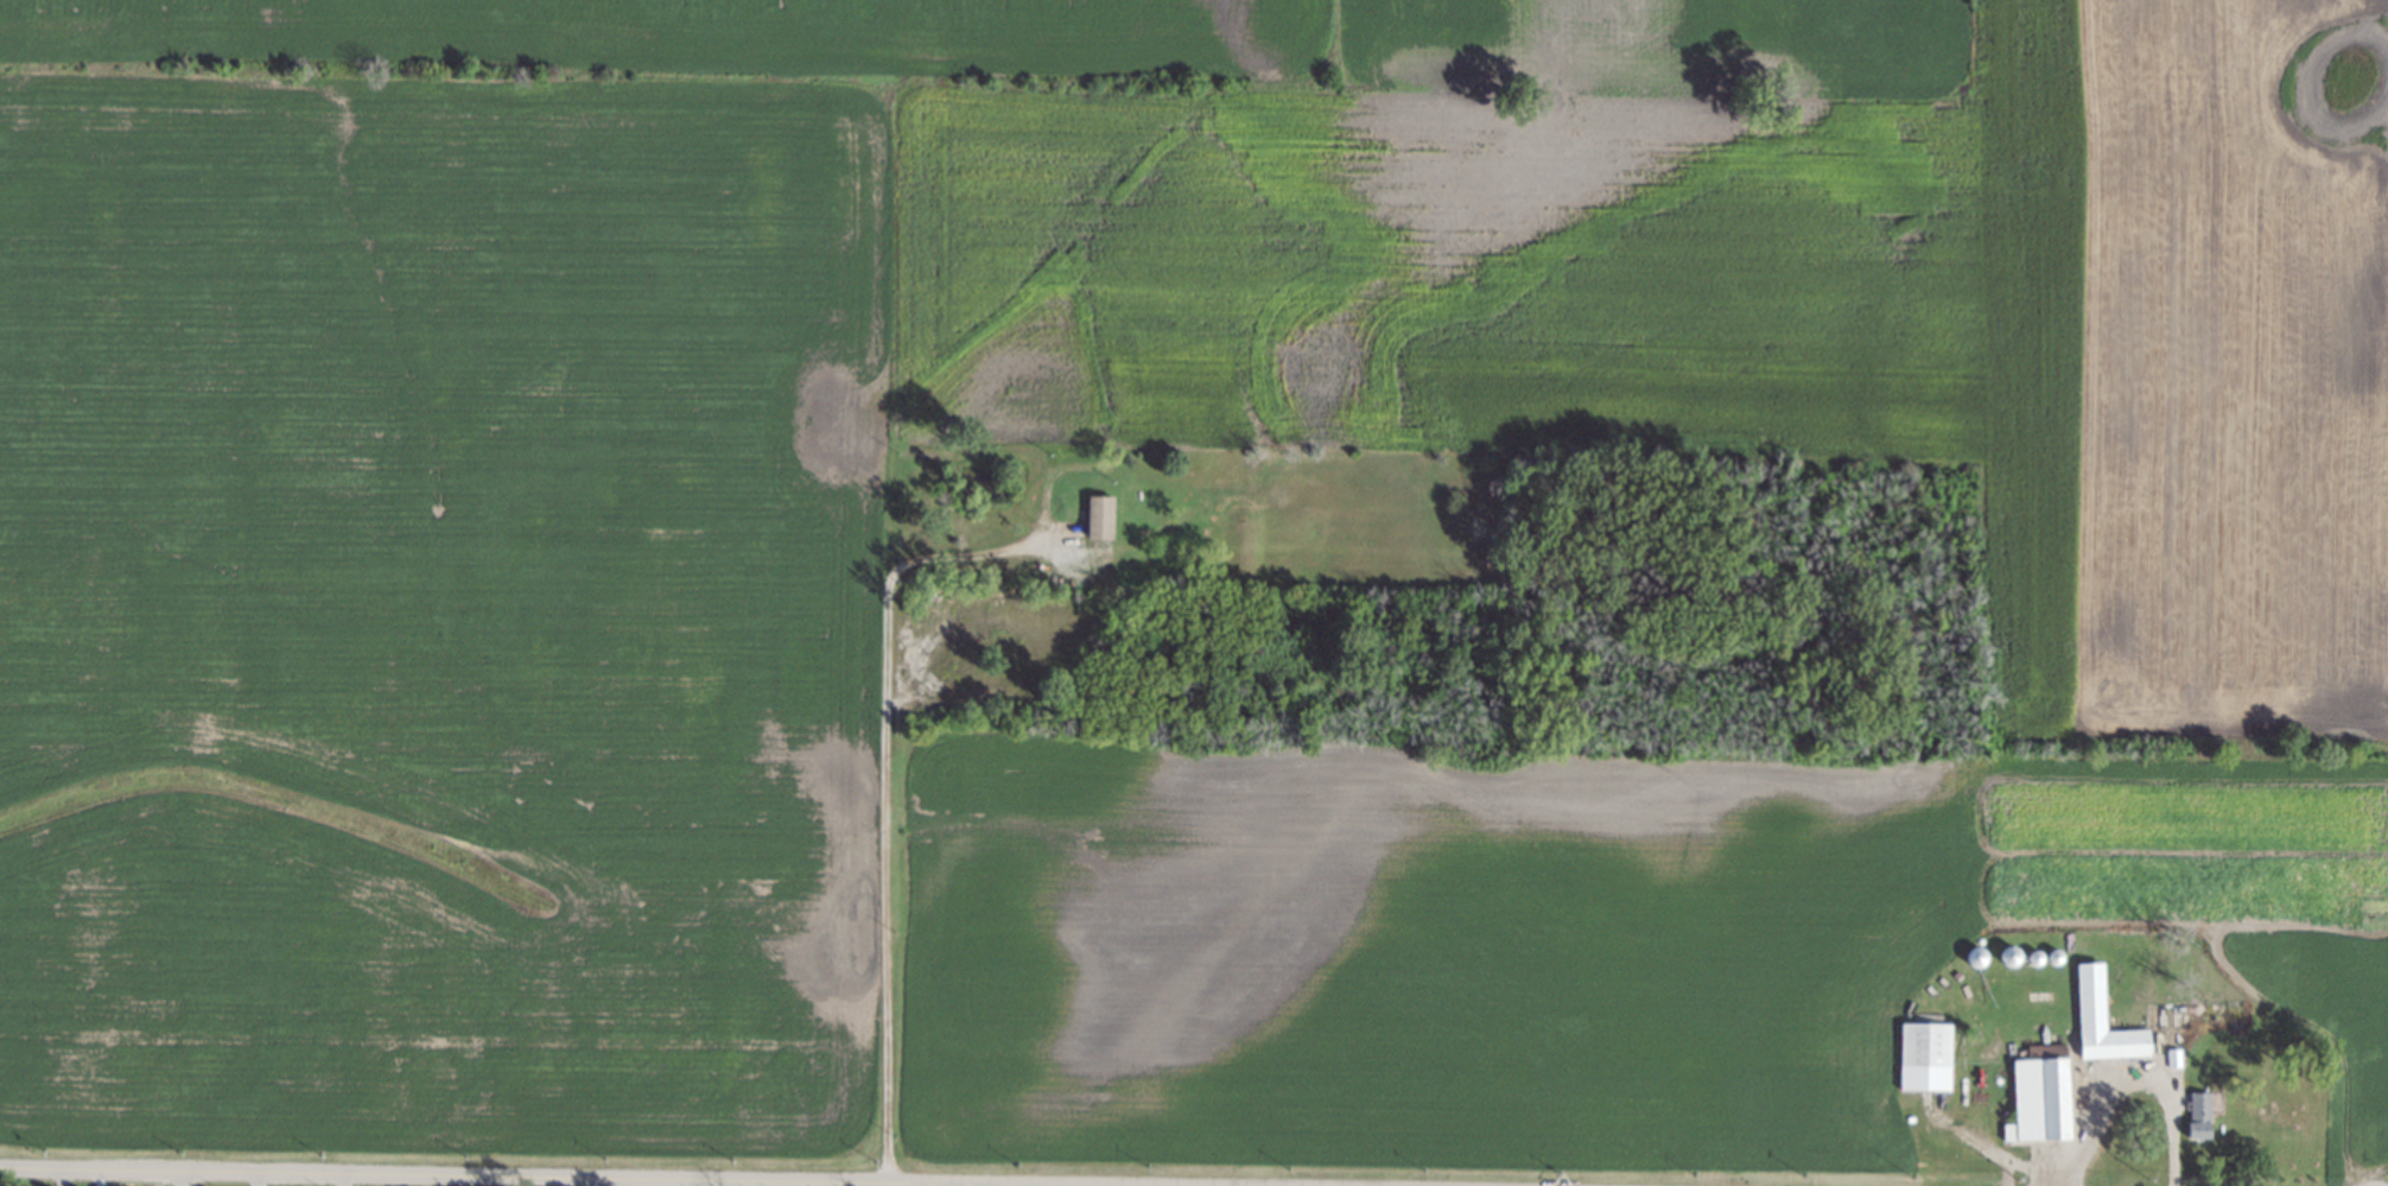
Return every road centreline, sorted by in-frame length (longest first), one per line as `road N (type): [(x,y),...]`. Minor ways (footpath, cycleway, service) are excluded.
road 1 (tertiary): [(0,1168),(1105,1185)]

